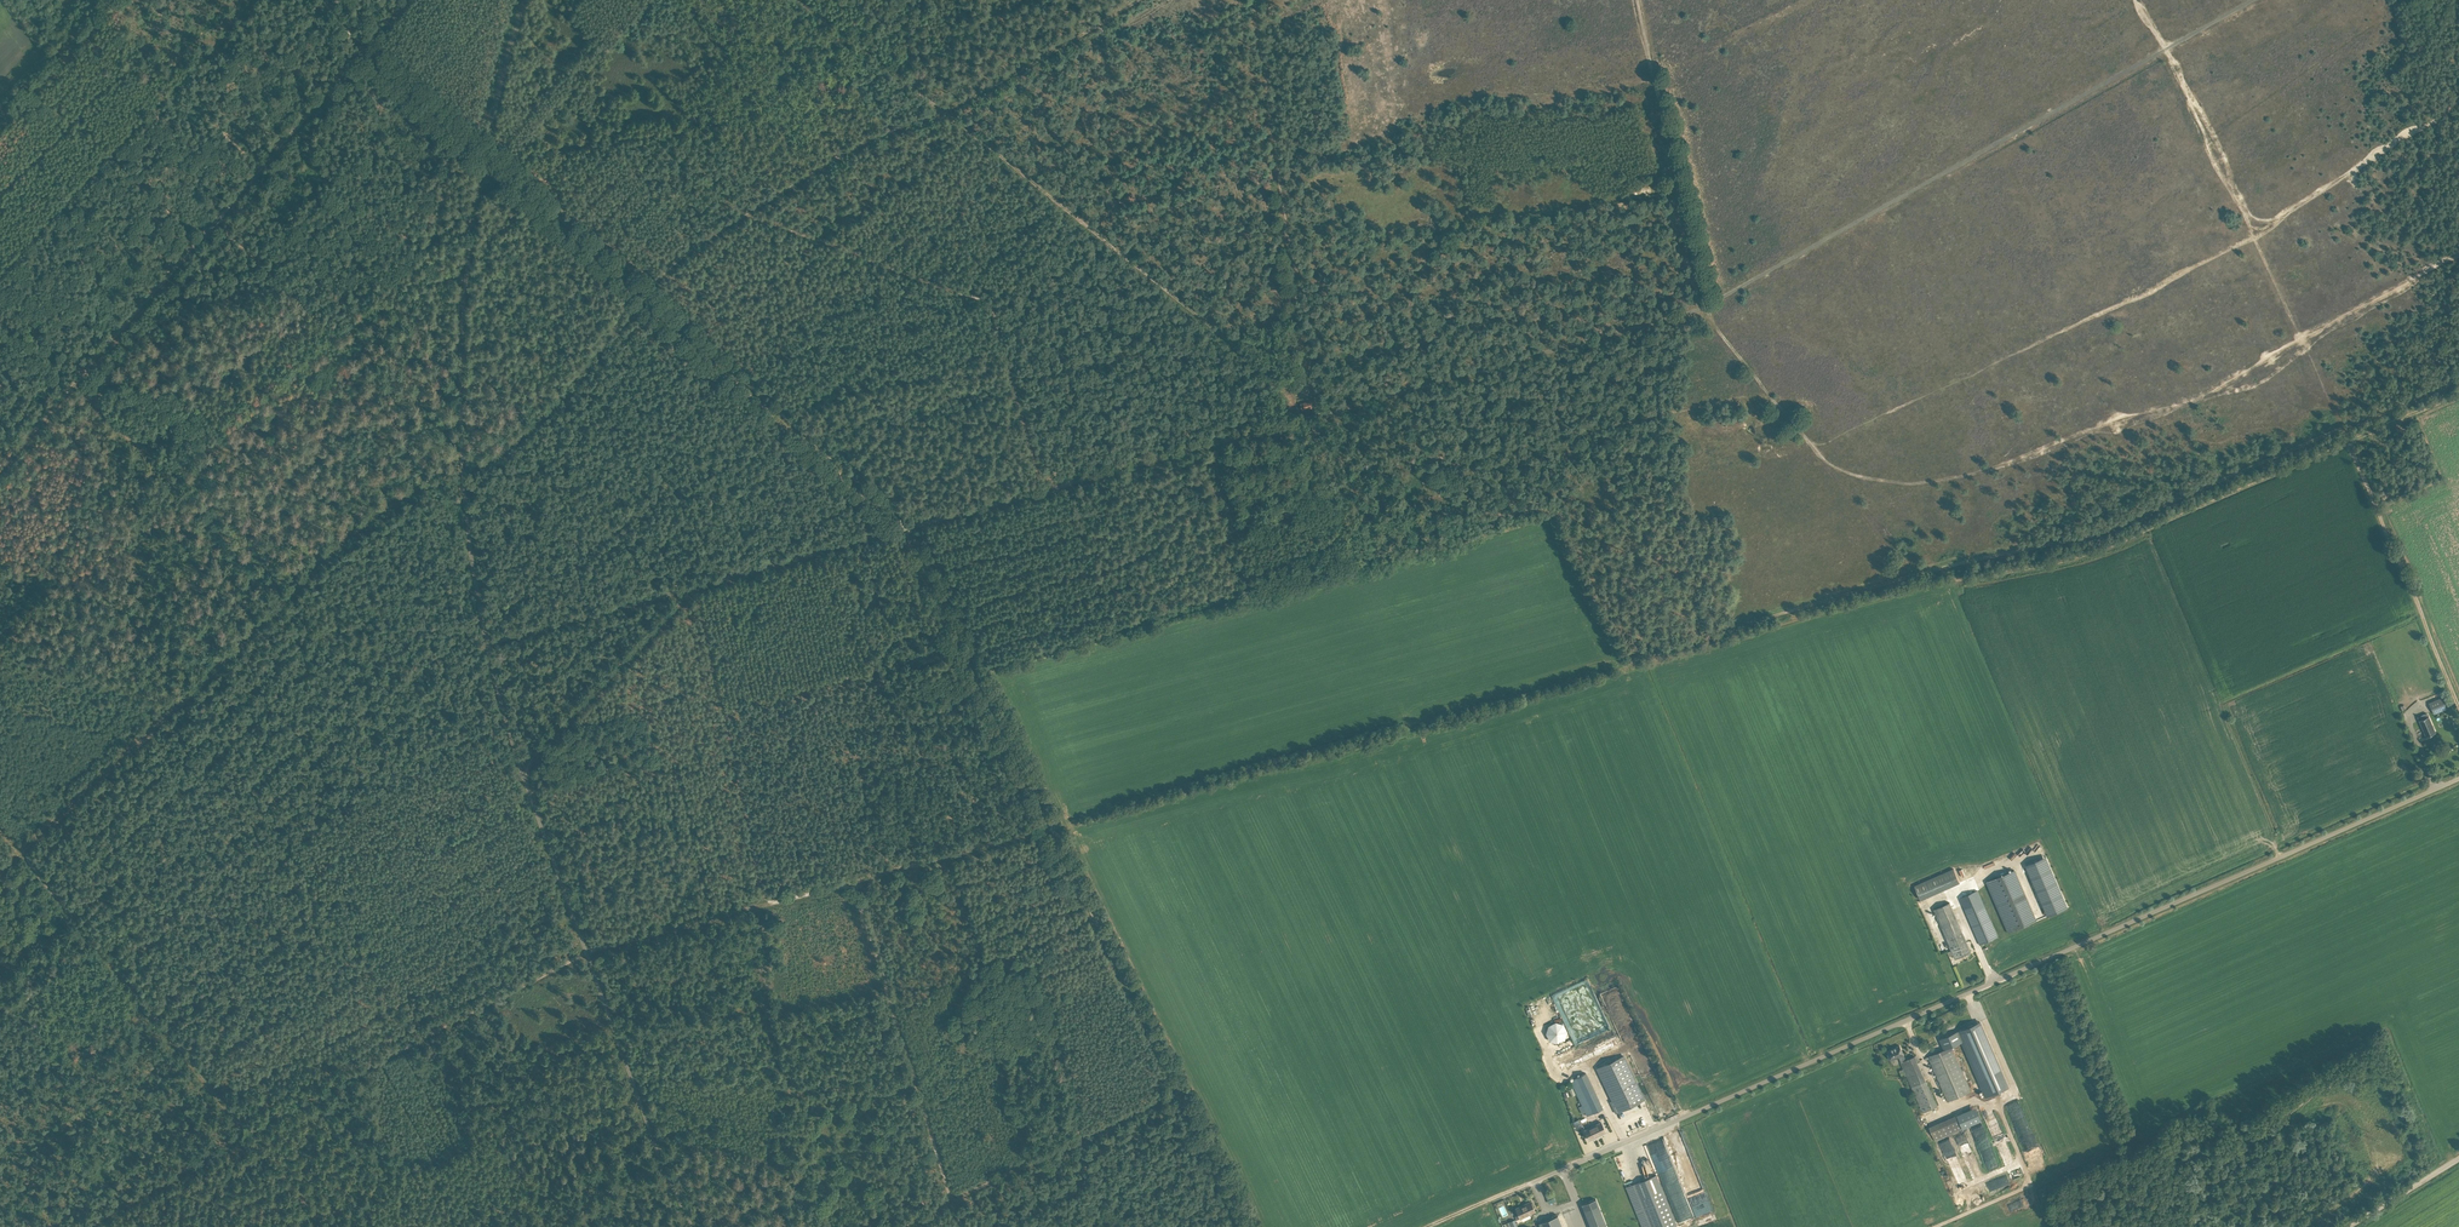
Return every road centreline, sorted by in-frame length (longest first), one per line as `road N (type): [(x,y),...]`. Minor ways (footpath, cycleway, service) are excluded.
road 1 (track): [(1310,417),(1337,518),(1392,538),(1545,509),(1561,518),(1608,611),(1677,644),(2079,537),(2342,429)]
road 2 (unclassified): [(1529,1183),(2458,779)]
road 3 (track): [(1303,420),(1279,381),(799,0)]
road 4 (track): [(0,873),(365,518),(461,476)]
road 5 (track): [(84,1226),(251,1128),(587,951)]
road 6 (track): [(0,473),(365,49)]
road 7 (track): [(2304,344),(2235,387),(1966,476),(1937,481),(1860,471),(1814,447)]
road 8 (track): [(1249,1226),(1052,827)]
road 9 (track): [(1558,1079),(1408,723)]
road 10 (track): [(903,529),(1052,827)]
road 11 (track): [(855,882),(957,1195)]
road 12 (track): [(1639,0),(1707,307)]
road 13 (track): [(2342,429),(2458,703)]
road 14 (track): [(587,951),(855,882)]
road 15 (track): [(461,476),(563,399),(649,296)]
road 16 (track): [(1176,1084),(957,1195)]
road 17 (track): [(1052,827),(855,882)]
road 18 (track): [(1936,1226),(2030,1187),(1996,1102)]
road 19 (track): [(1814,447),(1707,307)]
road 20 (track): [(1210,444),(1251,605)]
road 21 (track): [(0,114),(110,0)]
road 22 (track): [(484,153),(365,49)]
road 23 (track): [(334,1226),(251,1128)]
road 24 (track): [(2350,1226),(2458,1159)]
road 25 (track): [(2458,378),(2342,429)]

